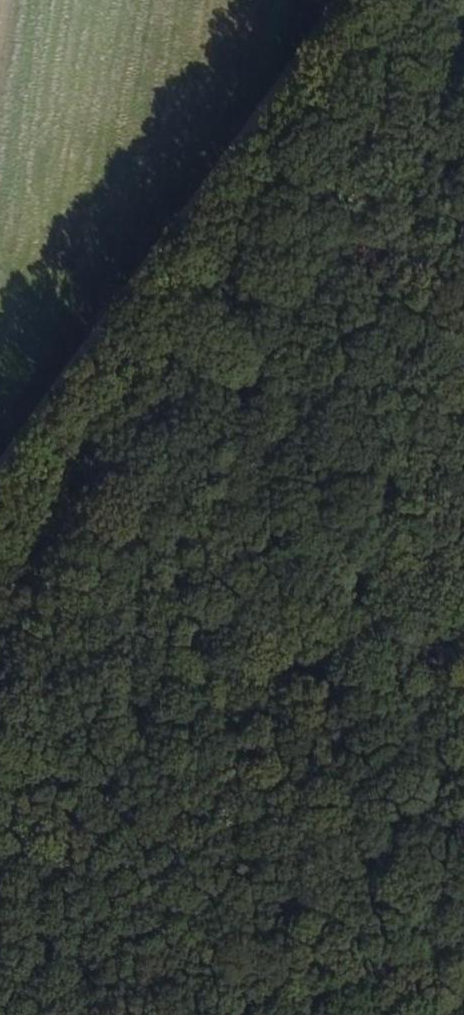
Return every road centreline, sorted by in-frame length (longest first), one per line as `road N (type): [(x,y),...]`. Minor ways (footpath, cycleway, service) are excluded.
road 1 (track): [(343,0),(0,472)]

